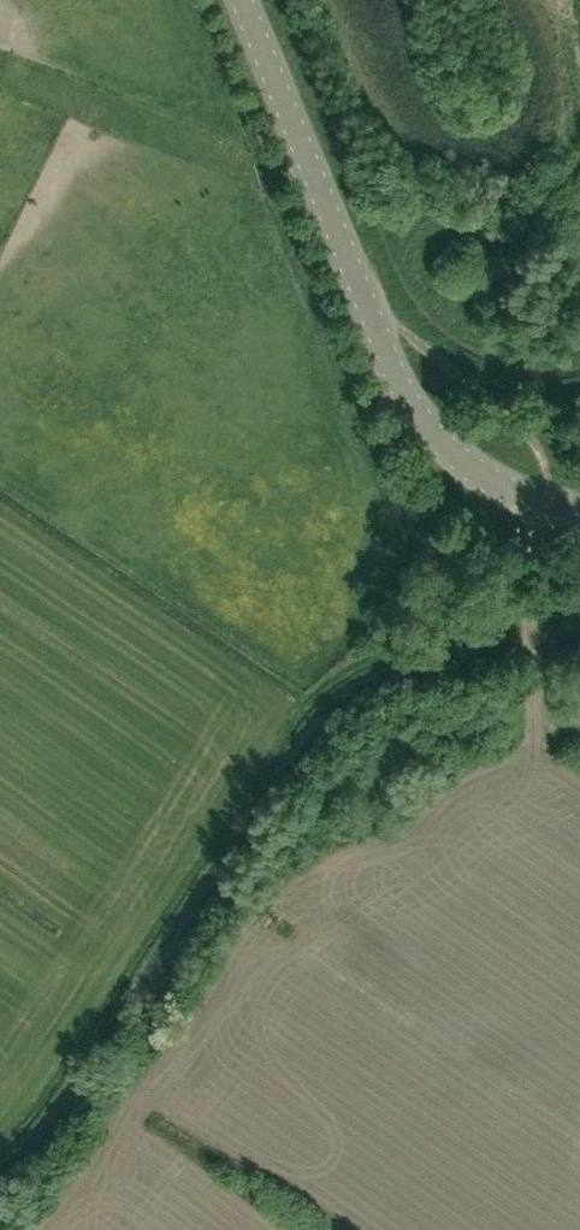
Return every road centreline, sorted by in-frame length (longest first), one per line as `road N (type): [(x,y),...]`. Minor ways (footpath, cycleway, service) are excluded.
road 1 (tertiary): [(579,510),(489,483),(432,430),(378,325),(244,0)]

